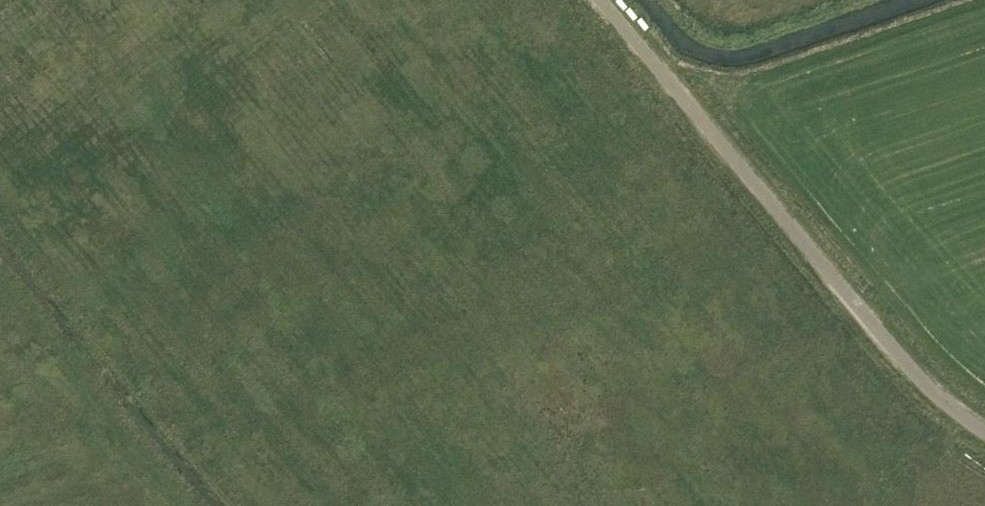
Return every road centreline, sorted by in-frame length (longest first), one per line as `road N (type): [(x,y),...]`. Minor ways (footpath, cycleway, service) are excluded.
road 1 (unclassified): [(984,431),(848,297),(601,0)]

